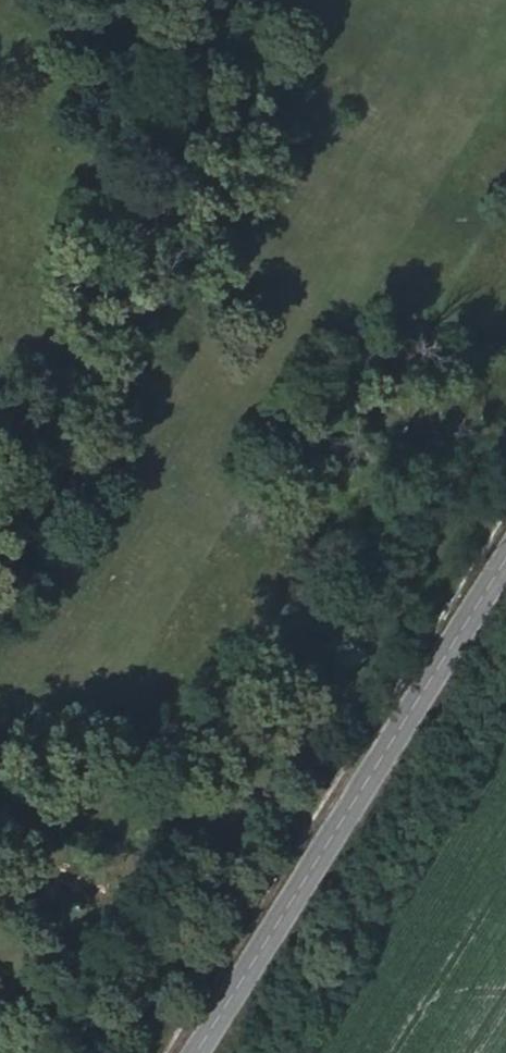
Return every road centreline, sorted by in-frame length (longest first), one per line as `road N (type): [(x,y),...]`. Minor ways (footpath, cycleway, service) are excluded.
road 1 (secondary): [(202,1052),(505,576)]

